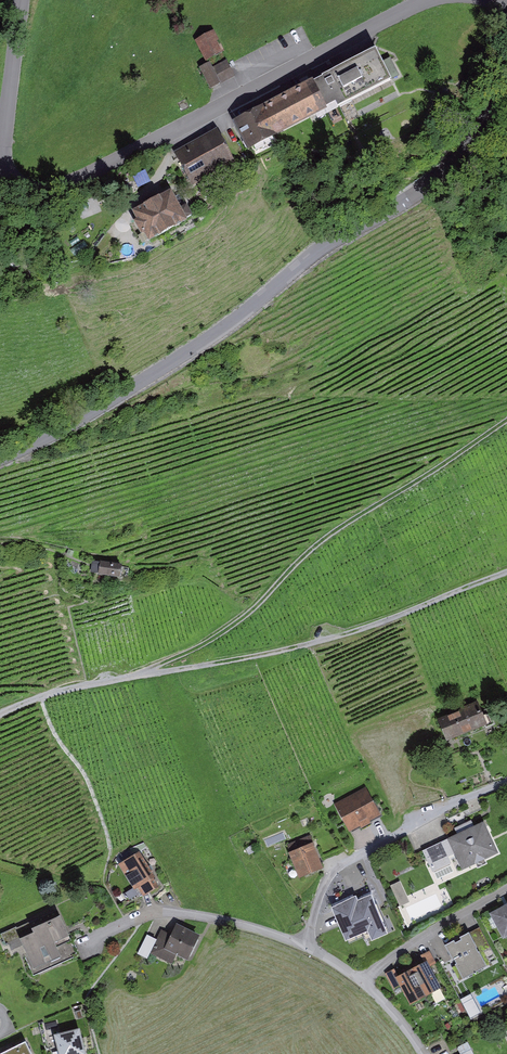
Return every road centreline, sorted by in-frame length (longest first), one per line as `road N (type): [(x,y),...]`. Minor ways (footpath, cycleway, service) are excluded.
road 1 (tertiary): [(22,0),(4,148),(8,176),(49,190),(429,0)]
road 2 (tertiary): [(506,88),(427,186),(316,252),(229,324),(0,459)]
road 3 (track): [(506,571),(297,650),(70,687),(0,714)]
road 4 (track): [(137,675),(233,624),(341,525),(506,420)]
road 5 (residential): [(315,948),(191,914),(150,913),(85,942)]
road 6 (track): [(344,862),(506,778)]
road 7 (residential): [(426,1053),(371,982),(315,948)]

